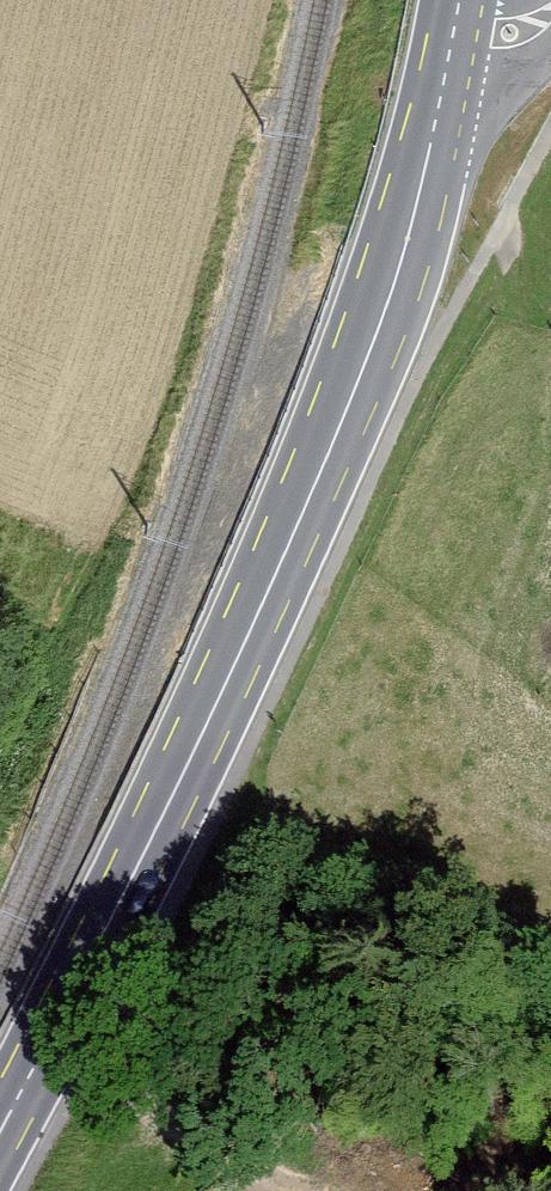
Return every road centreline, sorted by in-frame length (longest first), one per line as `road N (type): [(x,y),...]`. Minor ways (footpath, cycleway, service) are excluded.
road 1 (primary): [(454,31),(406,244),(337,433),(159,822),(0,1132)]
road 2 (track): [(300,1190),(49,1040)]
road 3 (track): [(8,0),(250,68)]

